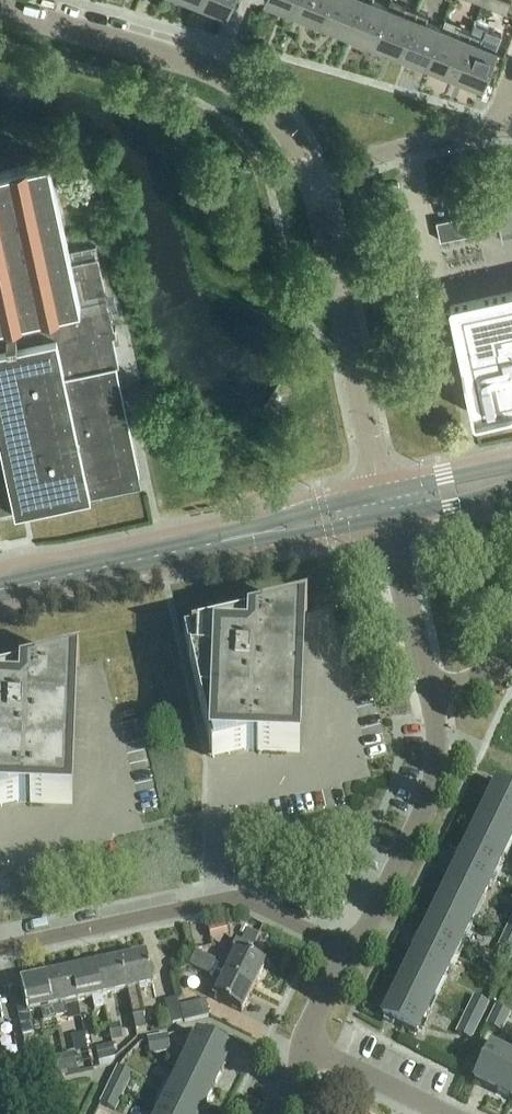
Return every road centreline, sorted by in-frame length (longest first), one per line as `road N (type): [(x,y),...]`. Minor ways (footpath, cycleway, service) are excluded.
road 1 (tertiary): [(0,11),(233,85),(279,120),(315,180)]
road 2 (residential): [(348,952),(236,896),(0,948)]
road 3 (tertiary): [(315,180),(381,495)]
road 4 (residential): [(429,692),(436,744),(429,795),(348,952)]
road 5 (tertiary): [(0,590),(260,534)]
road 6 (residential): [(315,180),(497,128)]
road 7 (residential): [(386,519),(429,692)]
road 8 (residential): [(443,1113),(302,1052)]
road 9 (tertiary): [(511,469),(381,495)]
road 10 (tertiary): [(386,519),(511,490)]
road 11 (tertiary): [(381,495),(295,515),(260,534)]
road 12 (tertiary): [(260,534),(298,535),(386,519)]

